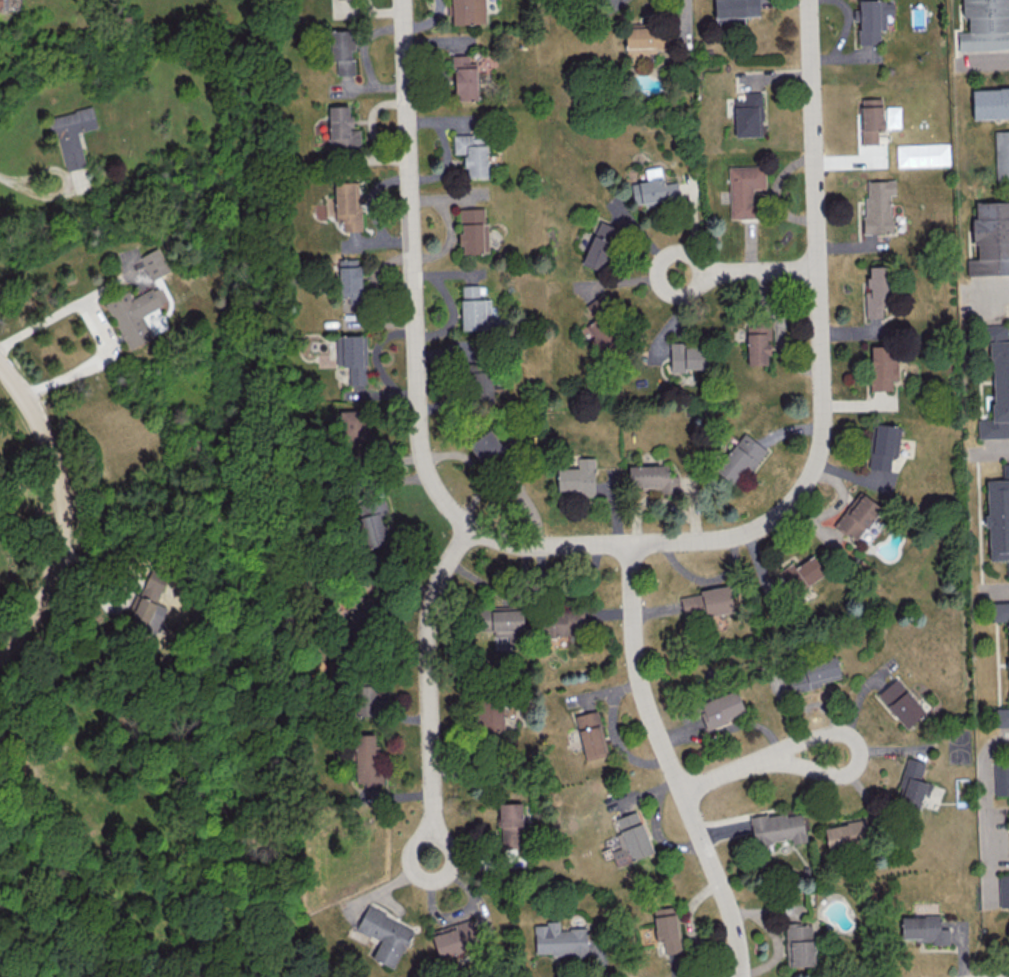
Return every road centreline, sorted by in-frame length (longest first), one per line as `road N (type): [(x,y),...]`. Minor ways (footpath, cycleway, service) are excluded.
road 1 (residential): [(633,546),(528,547),(488,538),(445,499),(426,467),(403,0)]
road 2 (residential): [(633,546),(712,542),(758,530),(800,494),(819,450),(808,0)]
road 3 (residential): [(741,976),(737,939),(644,695),(633,546)]
road 4 (residential): [(0,653),(52,577),(66,517),(48,440),(0,363)]
road 5 (residential): [(431,837),(429,621),(472,528)]
road 6 (residential): [(777,757),(834,775),(849,772),(857,750),(845,735),(832,734),(777,757)]
road 7 (residential): [(655,273),(662,289),(678,296),(695,289),(702,272),(695,256),(678,249),(661,256),(655,273)]
road 8 (residential): [(430,881),(446,875),(453,860),(447,844),(431,837),(408,858),(414,874),(430,881)]

